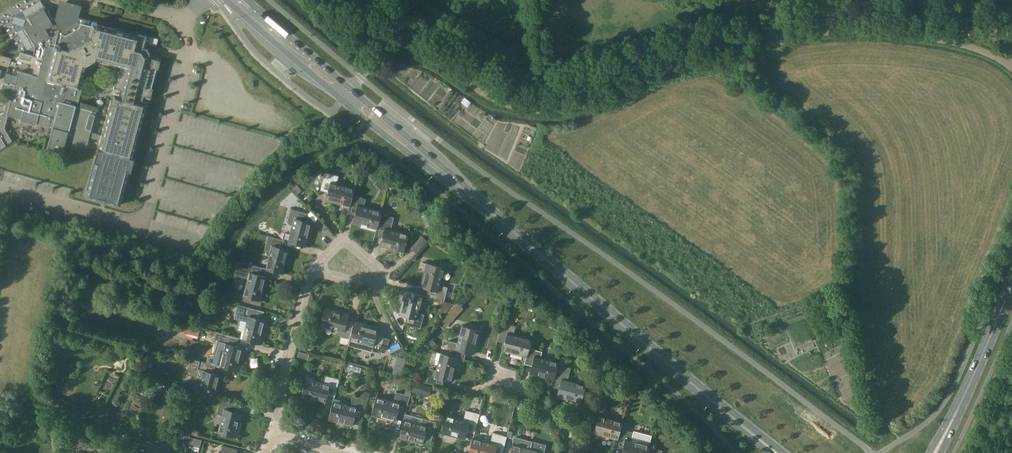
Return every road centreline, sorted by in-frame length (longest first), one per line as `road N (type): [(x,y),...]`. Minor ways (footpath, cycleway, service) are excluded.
road 1 (unclassified): [(347,93),(387,48),(429,60),(505,105),(551,112),(595,101),(663,66),(839,31),(947,41),(1011,68)]
road 2 (primary): [(776,452),(347,93)]
road 3 (primary): [(935,452),(1011,281)]
road 4 (residential): [(276,433),(281,382),(311,272)]
road 5 (primary): [(347,93),(238,0)]

